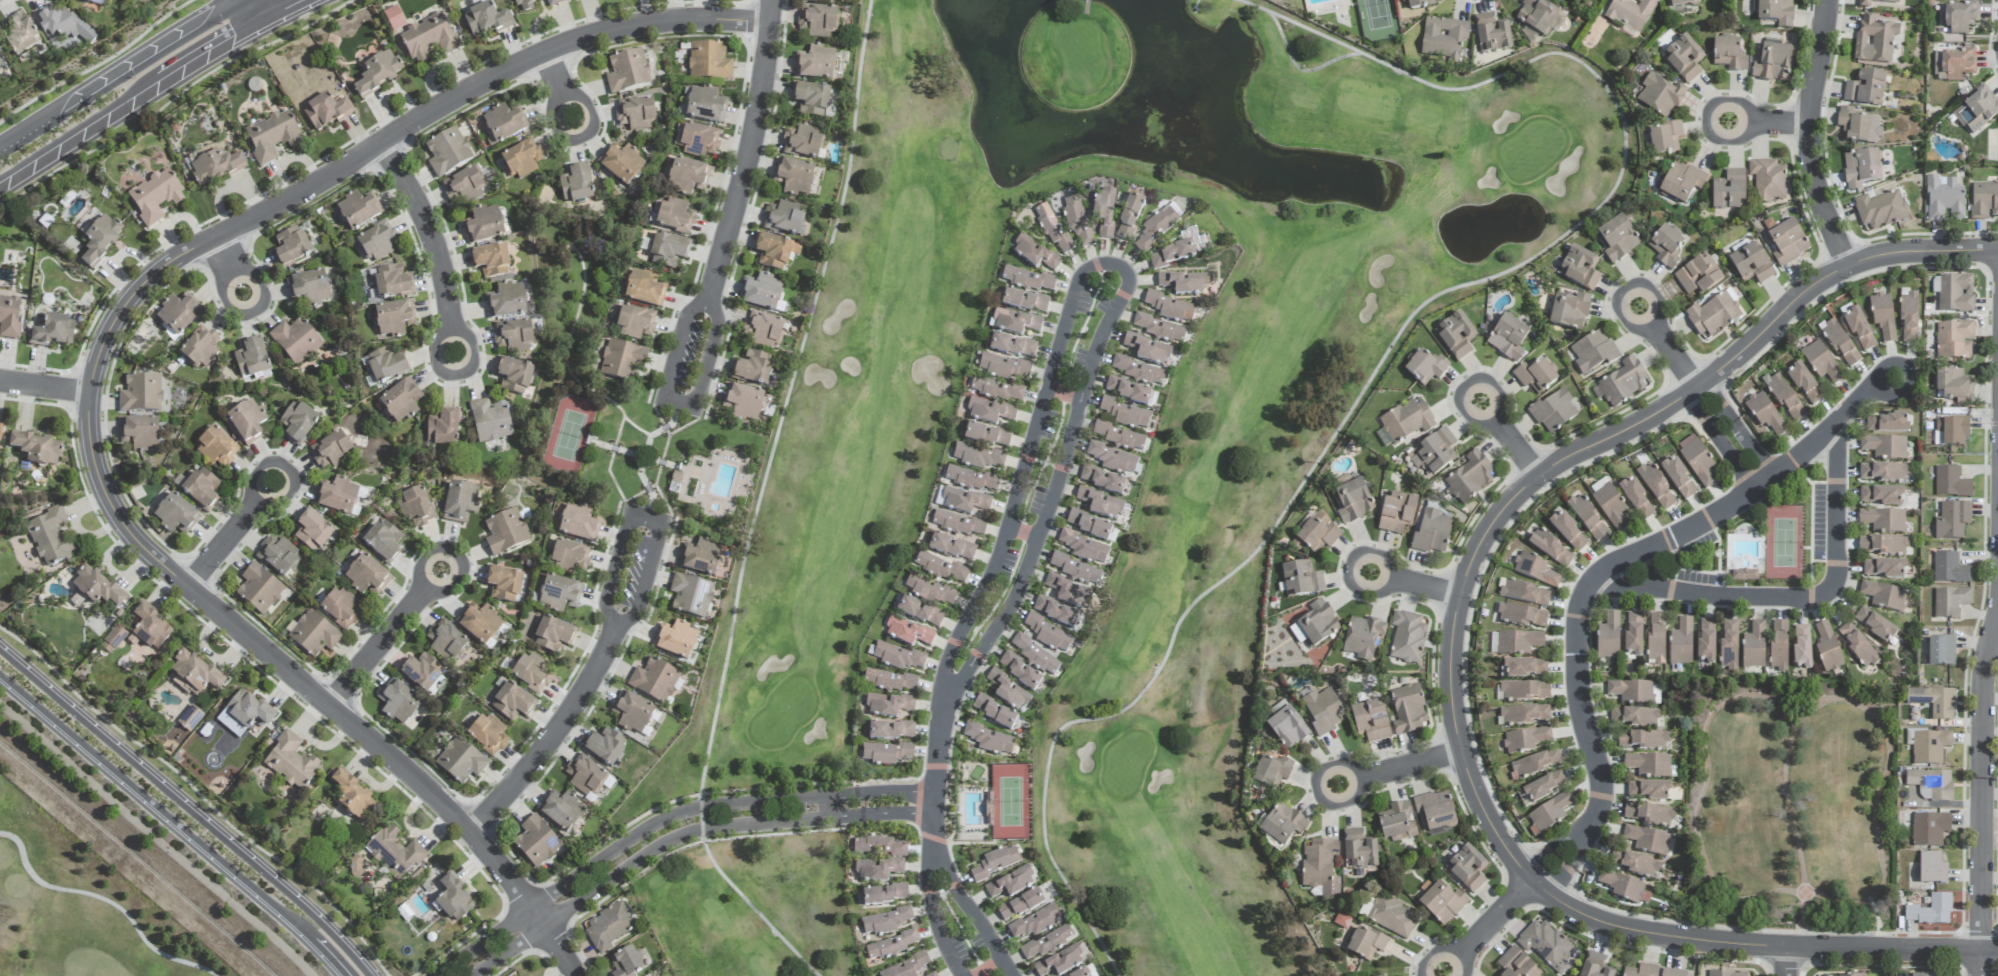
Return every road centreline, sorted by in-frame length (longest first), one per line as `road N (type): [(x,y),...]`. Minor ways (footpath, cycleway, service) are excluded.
road 1 (residential): [(573,975),(475,832),(133,535),(97,467),(89,393),(115,326),(166,269),(465,95),(626,29),(767,23)]
road 2 (residential): [(1997,952),(1754,948),(1604,925),(1555,896),(1505,846),(1462,754),(1455,632),(1471,567),(1494,527),(1539,476),(1701,390),(1847,263)]
road 3 (residential): [(946,687),(962,678),(1015,596),(1095,347),(1127,285),(1117,265),(1101,263),(1079,276),(996,561),(948,656),(946,687)]
road 4 (residential): [(1538,882),(1597,823),(1605,797),(1581,695),(1581,616),(1590,588),(1733,507),(1816,449),(1872,392),(1920,372)]
road 5 (residential): [(924,808),(915,797),(890,792),(670,815),(426,975)]
road 6 (residential): [(475,832),(545,753),(620,623),(635,612),(659,534),(646,516),(628,525),(606,606),(620,623)]
road 7 (residential): [(471,975),(671,837),(747,821),(924,808)]
road 8 (tertiary): [(369,975),(317,916),(0,647)]
road 9 (tertiary): [(0,679),(262,898),(341,975)]
road 10 (residential): [(768,0),(756,140),(681,408)]
road 11 (residential): [(1590,588),(1822,599),(1838,578),(1838,430)]
road 12 (residential): [(1983,975),(1985,685),(1997,626)]
road 13 (residential): [(1015,975),(953,882),(933,832),(933,904),(963,975)]
road 14 (residential): [(1847,263),(1812,157),(1829,0)]
road 15 (secondary): [(249,1),(35,133)]
road 16 (residential): [(386,146),(436,243),(454,337)]
road 17 (residential): [(1650,321),(1766,484)]
road 18 (secondary): [(0,182),(160,81)]
road 19 (residential): [(1462,754),(1308,794)]
road 20 (residential): [(331,704),(430,583)]
road 21 (residential): [(1997,251),(1900,252),(1847,263)]
road 22 (residential): [(933,832),(946,687)]
road 23 (residential): [(1538,882),(1443,975)]

